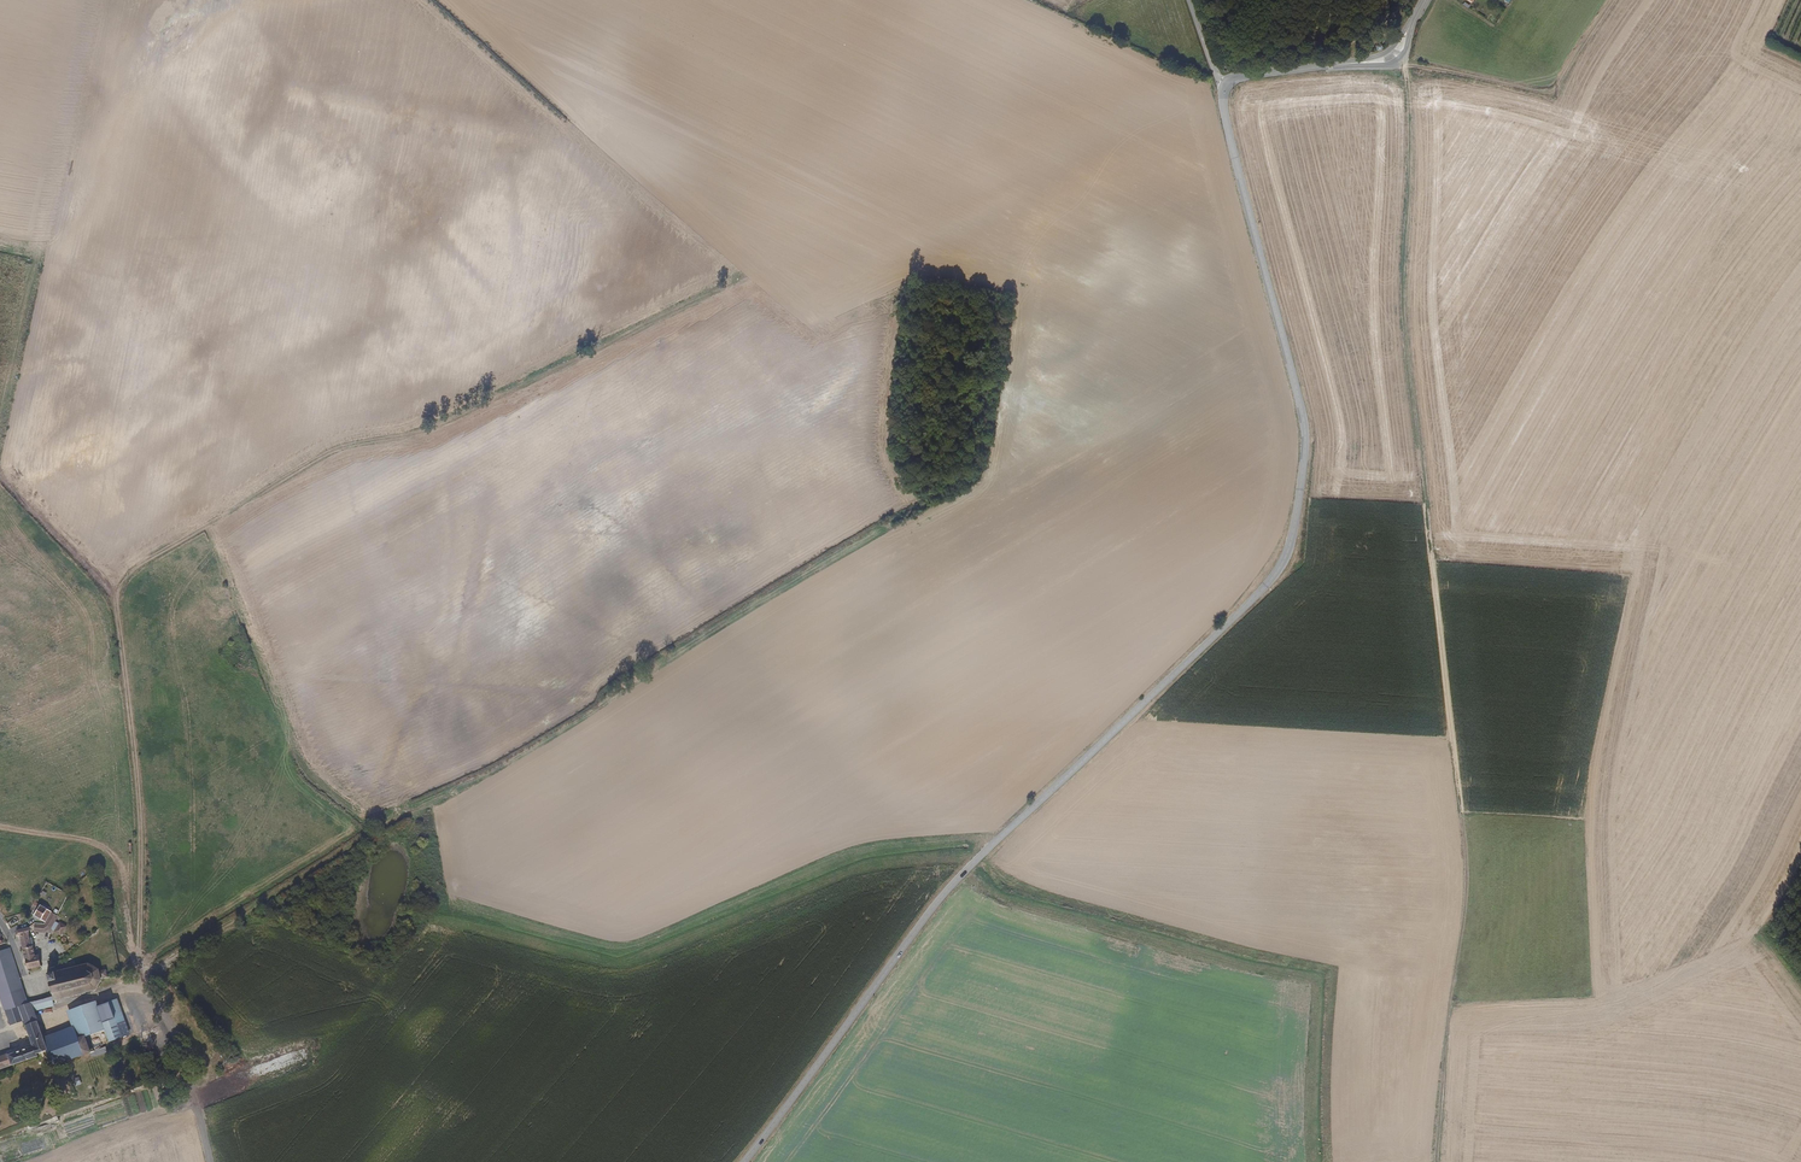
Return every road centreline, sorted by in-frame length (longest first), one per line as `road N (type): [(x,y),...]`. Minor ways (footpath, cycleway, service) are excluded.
road 1 (tertiary): [(744,1161),(945,892),(1254,599),(1288,553),(1305,428),(1229,134),(1225,87)]
road 2 (track): [(209,1161),(175,1036),(138,982),(140,817),(118,583),(327,450),(427,427),(743,277)]
road 3 (track): [(1403,58),(1402,321),(1464,881),(1435,1161)]
road 4 (track): [(1616,0),(1547,92),(1404,64)]
road 5 (tertiary): [(1225,87),(1236,78),(1344,64)]

